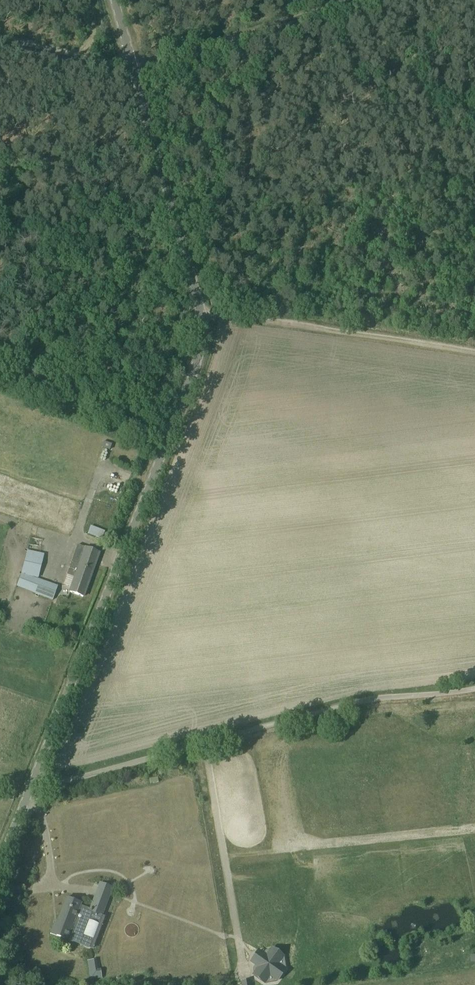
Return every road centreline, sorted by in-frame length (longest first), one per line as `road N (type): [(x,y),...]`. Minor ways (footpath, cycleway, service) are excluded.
road 1 (tertiary): [(35,777),(200,348),(200,313),(133,66)]
road 2 (unclassified): [(35,777),(68,781),(348,706),(474,687)]
road 3 (track): [(474,351),(200,313)]
road 4 (tertiary): [(133,66),(368,0)]
road 5 (unclassified): [(133,66),(0,41)]

